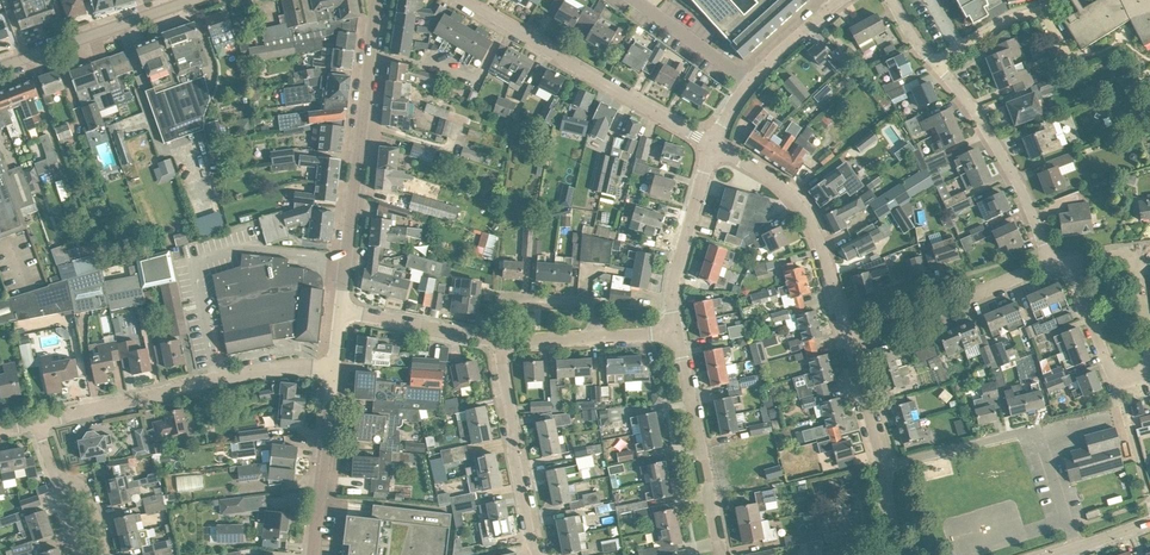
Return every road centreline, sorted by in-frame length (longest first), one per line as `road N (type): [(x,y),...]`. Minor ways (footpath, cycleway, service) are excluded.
road 1 (tertiary): [(340,310),(376,0)]
road 2 (residential): [(37,421),(218,378),(333,368)]
road 3 (residential): [(714,146),(461,0)]
road 4 (residential): [(848,338),(807,215),(772,179),(714,146)]
road 5 (residential): [(1050,265),(1014,177),(937,65)]
road 6 (residential): [(722,554),(676,332)]
road 7 (residential): [(538,554),(498,341)]
road 8 (residential): [(848,338),(1050,265)]
road 9 (tertiary): [(0,67),(191,0)]
road 10 (residential): [(840,0),(749,80),(714,146)]
road 11 (residential): [(676,332),(681,259),(714,146)]
road 12 (tertiary): [(313,554),(333,368)]
road 13 (residential): [(676,332),(498,341)]
road 14 (residential): [(937,65),(1038,12),(1069,59)]
road 15 (residential): [(498,341),(340,310)]
road 16 (residential): [(1041,435),(1016,434),(884,466)]
road 17 (residential): [(884,466),(848,338)]
road 18 (residential): [(1113,375),(1069,262)]

